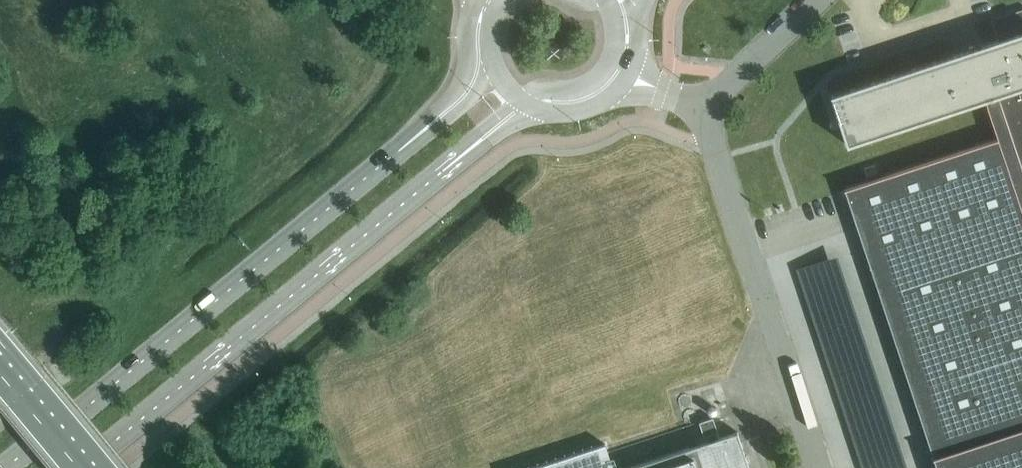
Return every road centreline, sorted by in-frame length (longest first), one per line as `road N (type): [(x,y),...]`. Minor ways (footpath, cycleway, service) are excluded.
road 1 (secondary): [(398,151),(11,467)]
road 2 (secondary): [(82,467),(450,166)]
road 3 (unclassified): [(819,467),(714,149),(713,108)]
road 4 (secondary): [(472,12),(459,83),(398,151)]
road 5 (unclassified): [(713,108),(726,79),(812,0)]
road 6 (secondary): [(494,66),(478,94),(398,151)]
road 7 (trunk): [(78,467),(0,375)]

